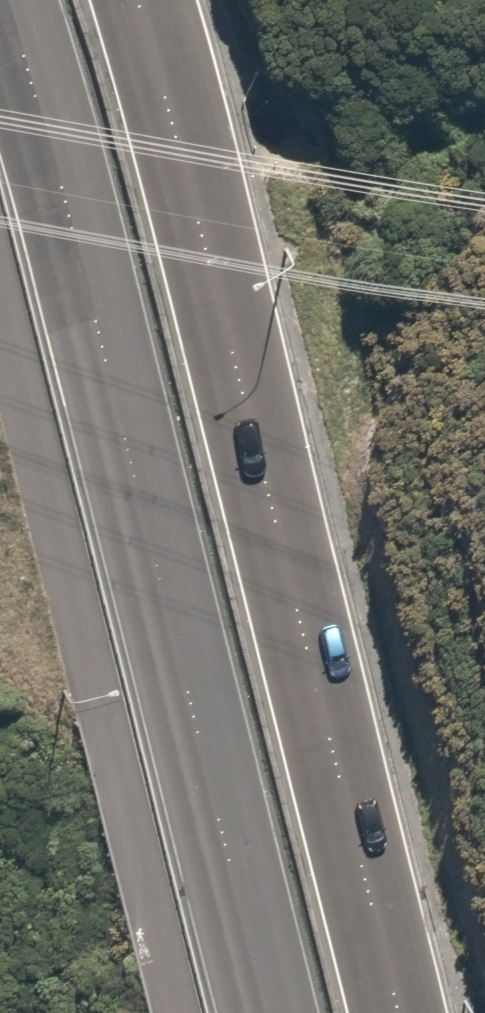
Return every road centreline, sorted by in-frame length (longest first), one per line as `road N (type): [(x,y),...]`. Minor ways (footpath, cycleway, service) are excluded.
road 1 (secondary): [(270,1012),(6,0)]
road 2 (secondary): [(139,0),(399,1012)]

